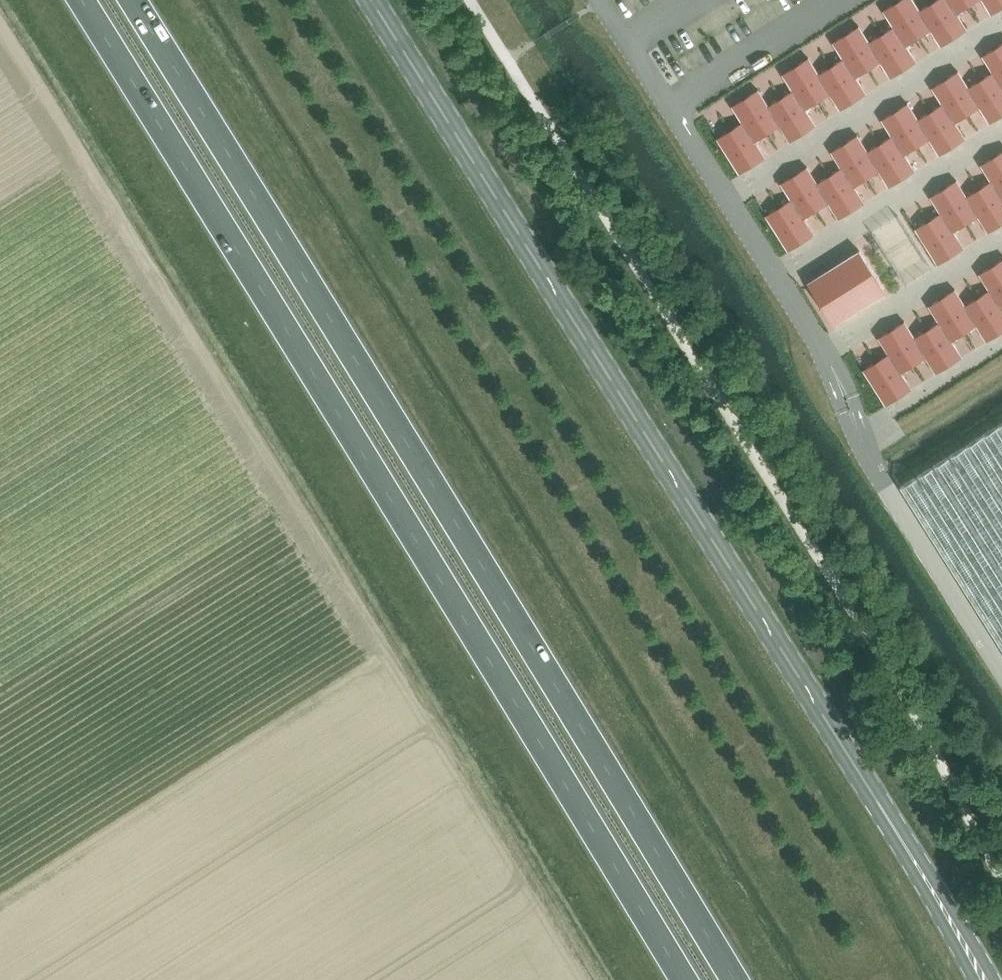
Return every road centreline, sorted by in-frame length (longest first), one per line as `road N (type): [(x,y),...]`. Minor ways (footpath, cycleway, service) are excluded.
road 1 (trunk): [(80,0),(684,979)]
road 2 (trunk): [(734,979),(132,0)]
road 3 (secondary): [(822,714),(371,0)]
road 4 (secondary): [(993,979),(919,855),(906,848)]
road 5 (secondary): [(822,714),(906,848)]
road 6 (secondary): [(906,848),(973,979)]

